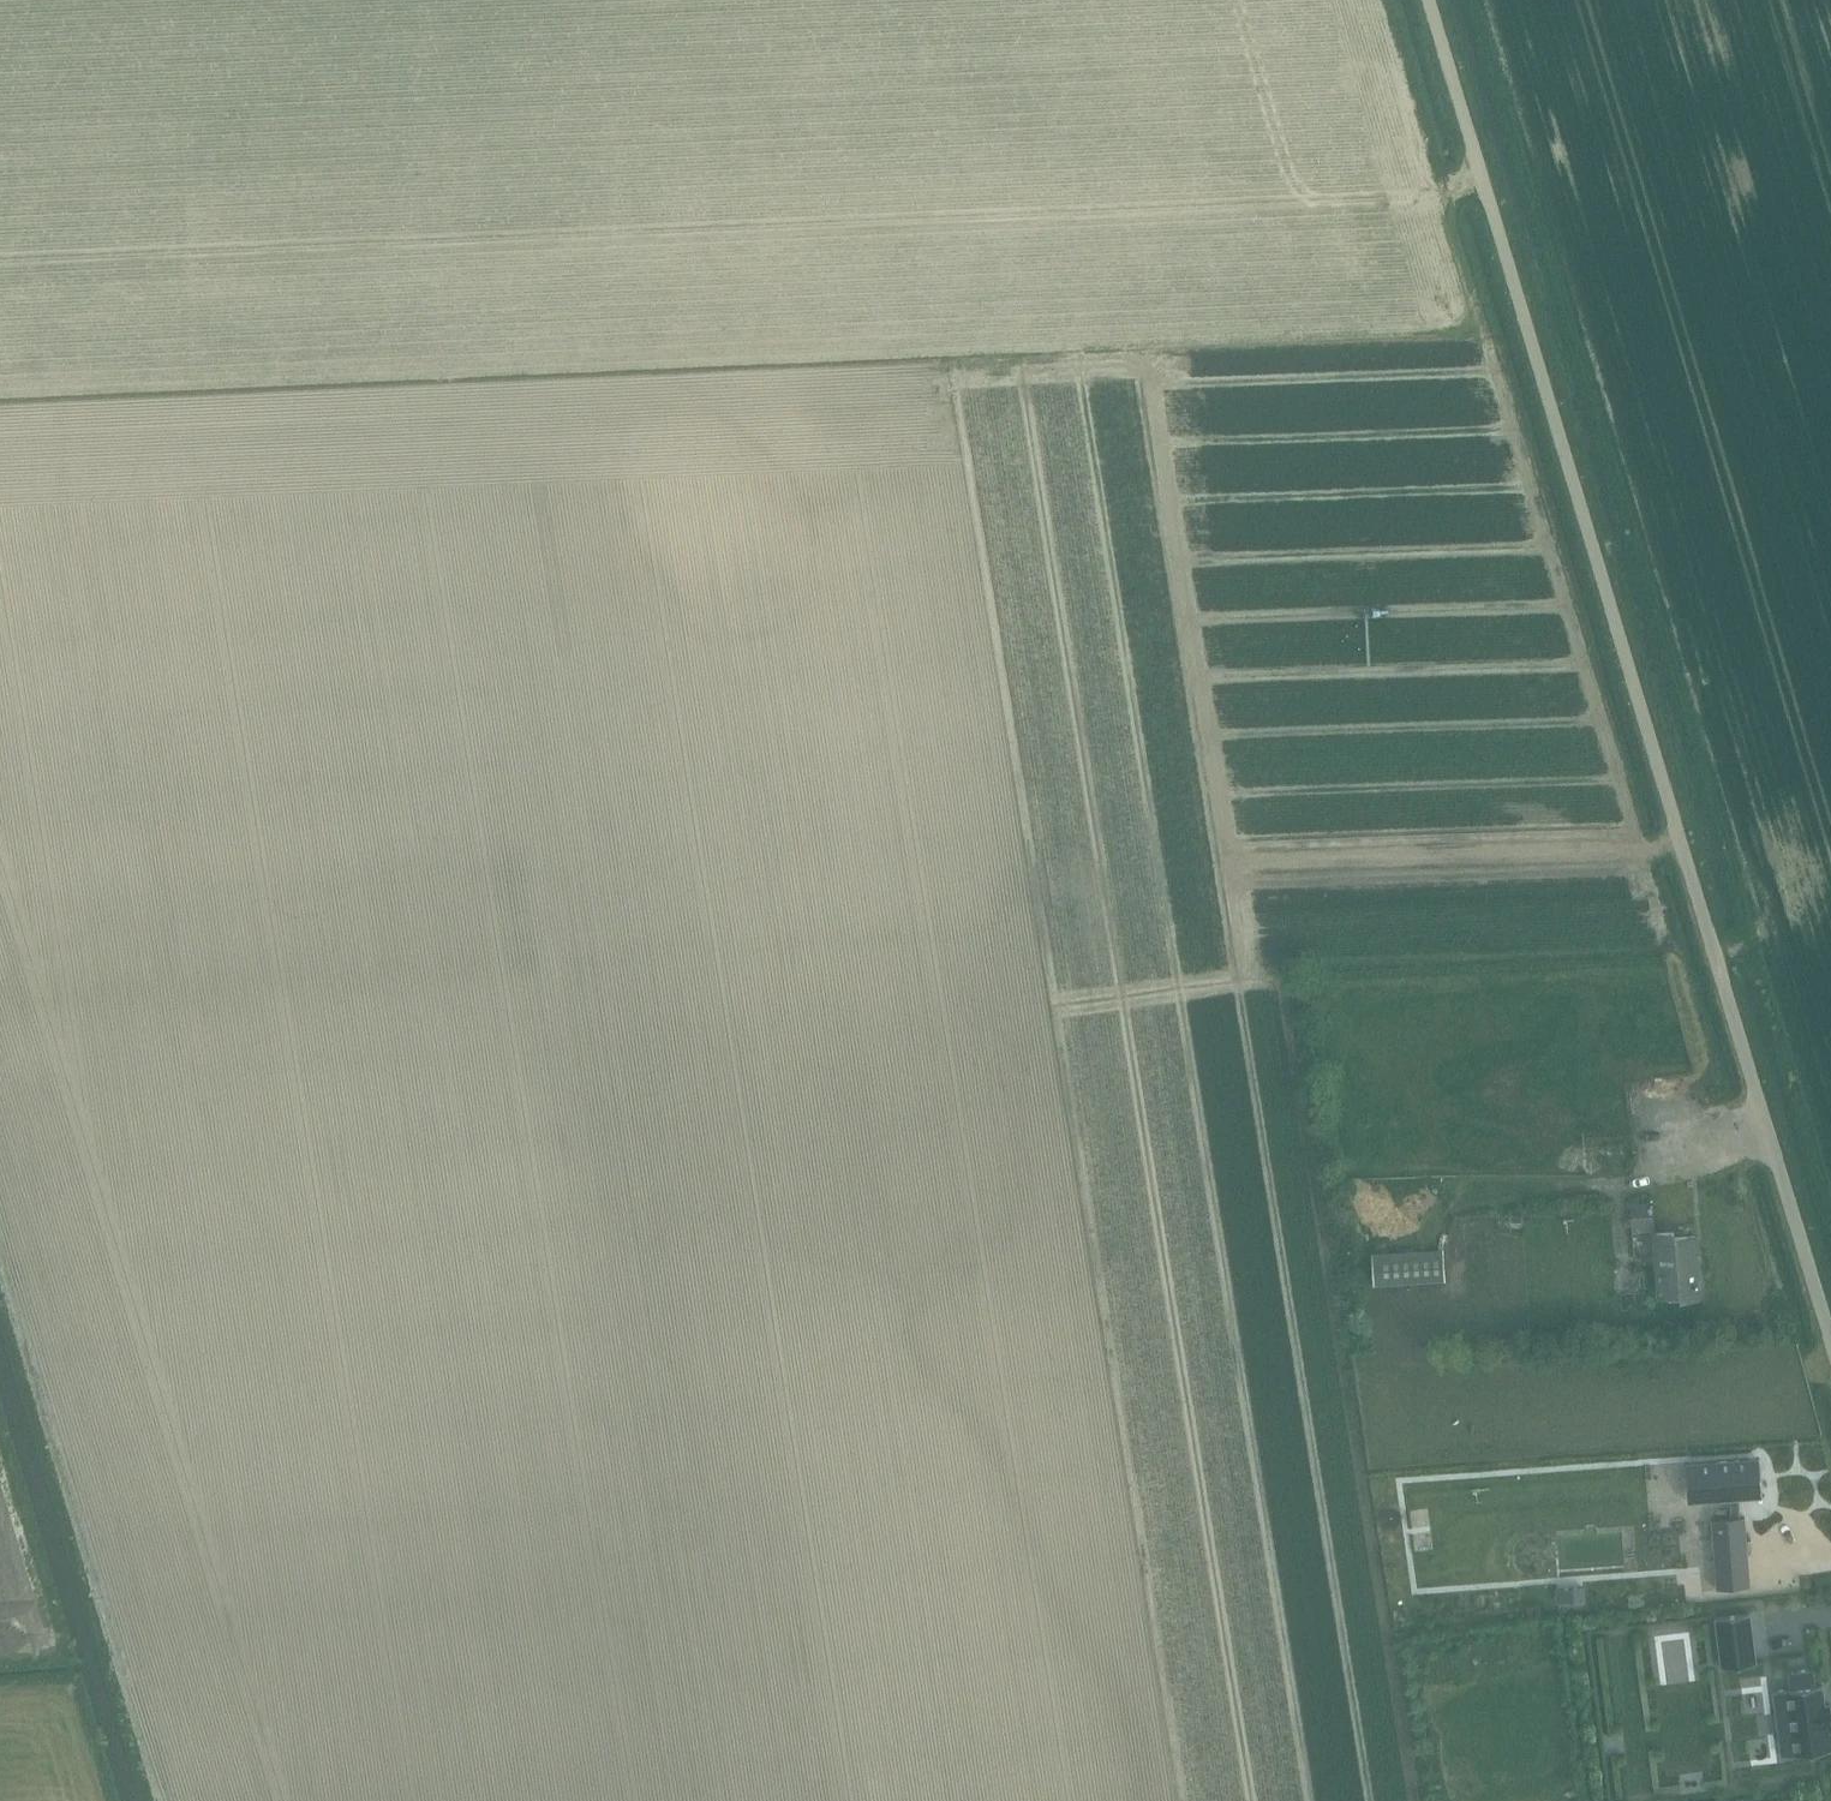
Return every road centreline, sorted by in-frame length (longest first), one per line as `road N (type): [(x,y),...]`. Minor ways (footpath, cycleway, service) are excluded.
road 1 (unclassified): [(1830,1344),(1430,0)]

